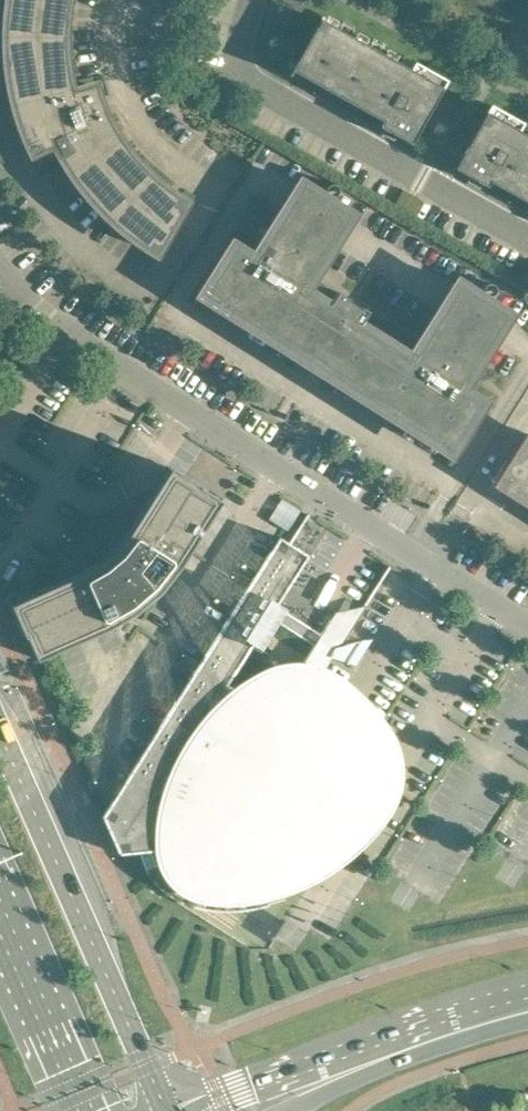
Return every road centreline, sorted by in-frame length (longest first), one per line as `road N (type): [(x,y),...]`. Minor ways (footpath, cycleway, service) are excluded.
road 1 (unclassified): [(527,623),(73,338),(0,269)]
road 2 (unclassified): [(527,251),(241,89),(237,43),(250,0)]
road 3 (secondary): [(161,1110),(0,735)]
road 4 (tertiary): [(226,1110),(527,1001)]
road 5 (secondary): [(0,928),(82,1110)]

